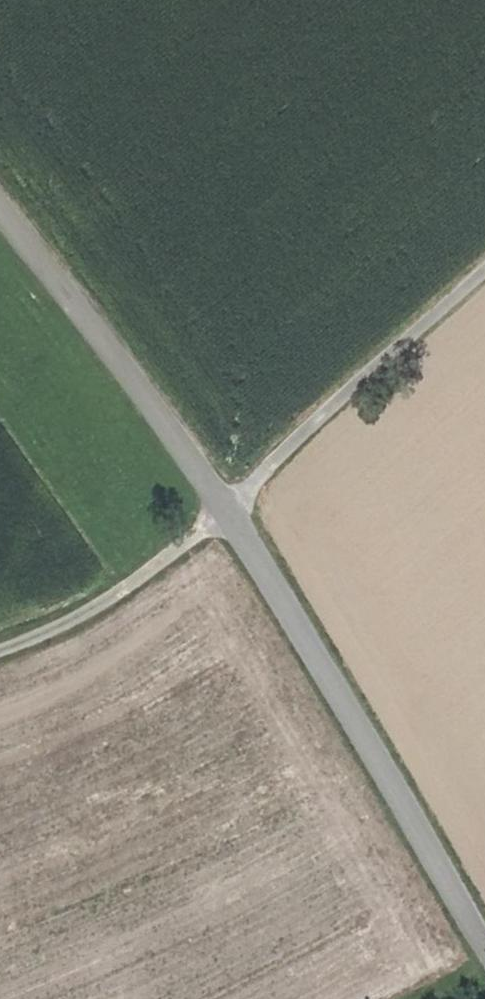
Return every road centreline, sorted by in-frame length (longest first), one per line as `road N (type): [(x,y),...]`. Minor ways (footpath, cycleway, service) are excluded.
road 1 (unclassified): [(0,183),(234,494),(484,939)]
road 2 (track): [(234,494),(484,270)]
road 3 (track): [(234,494),(116,591),(0,645)]

